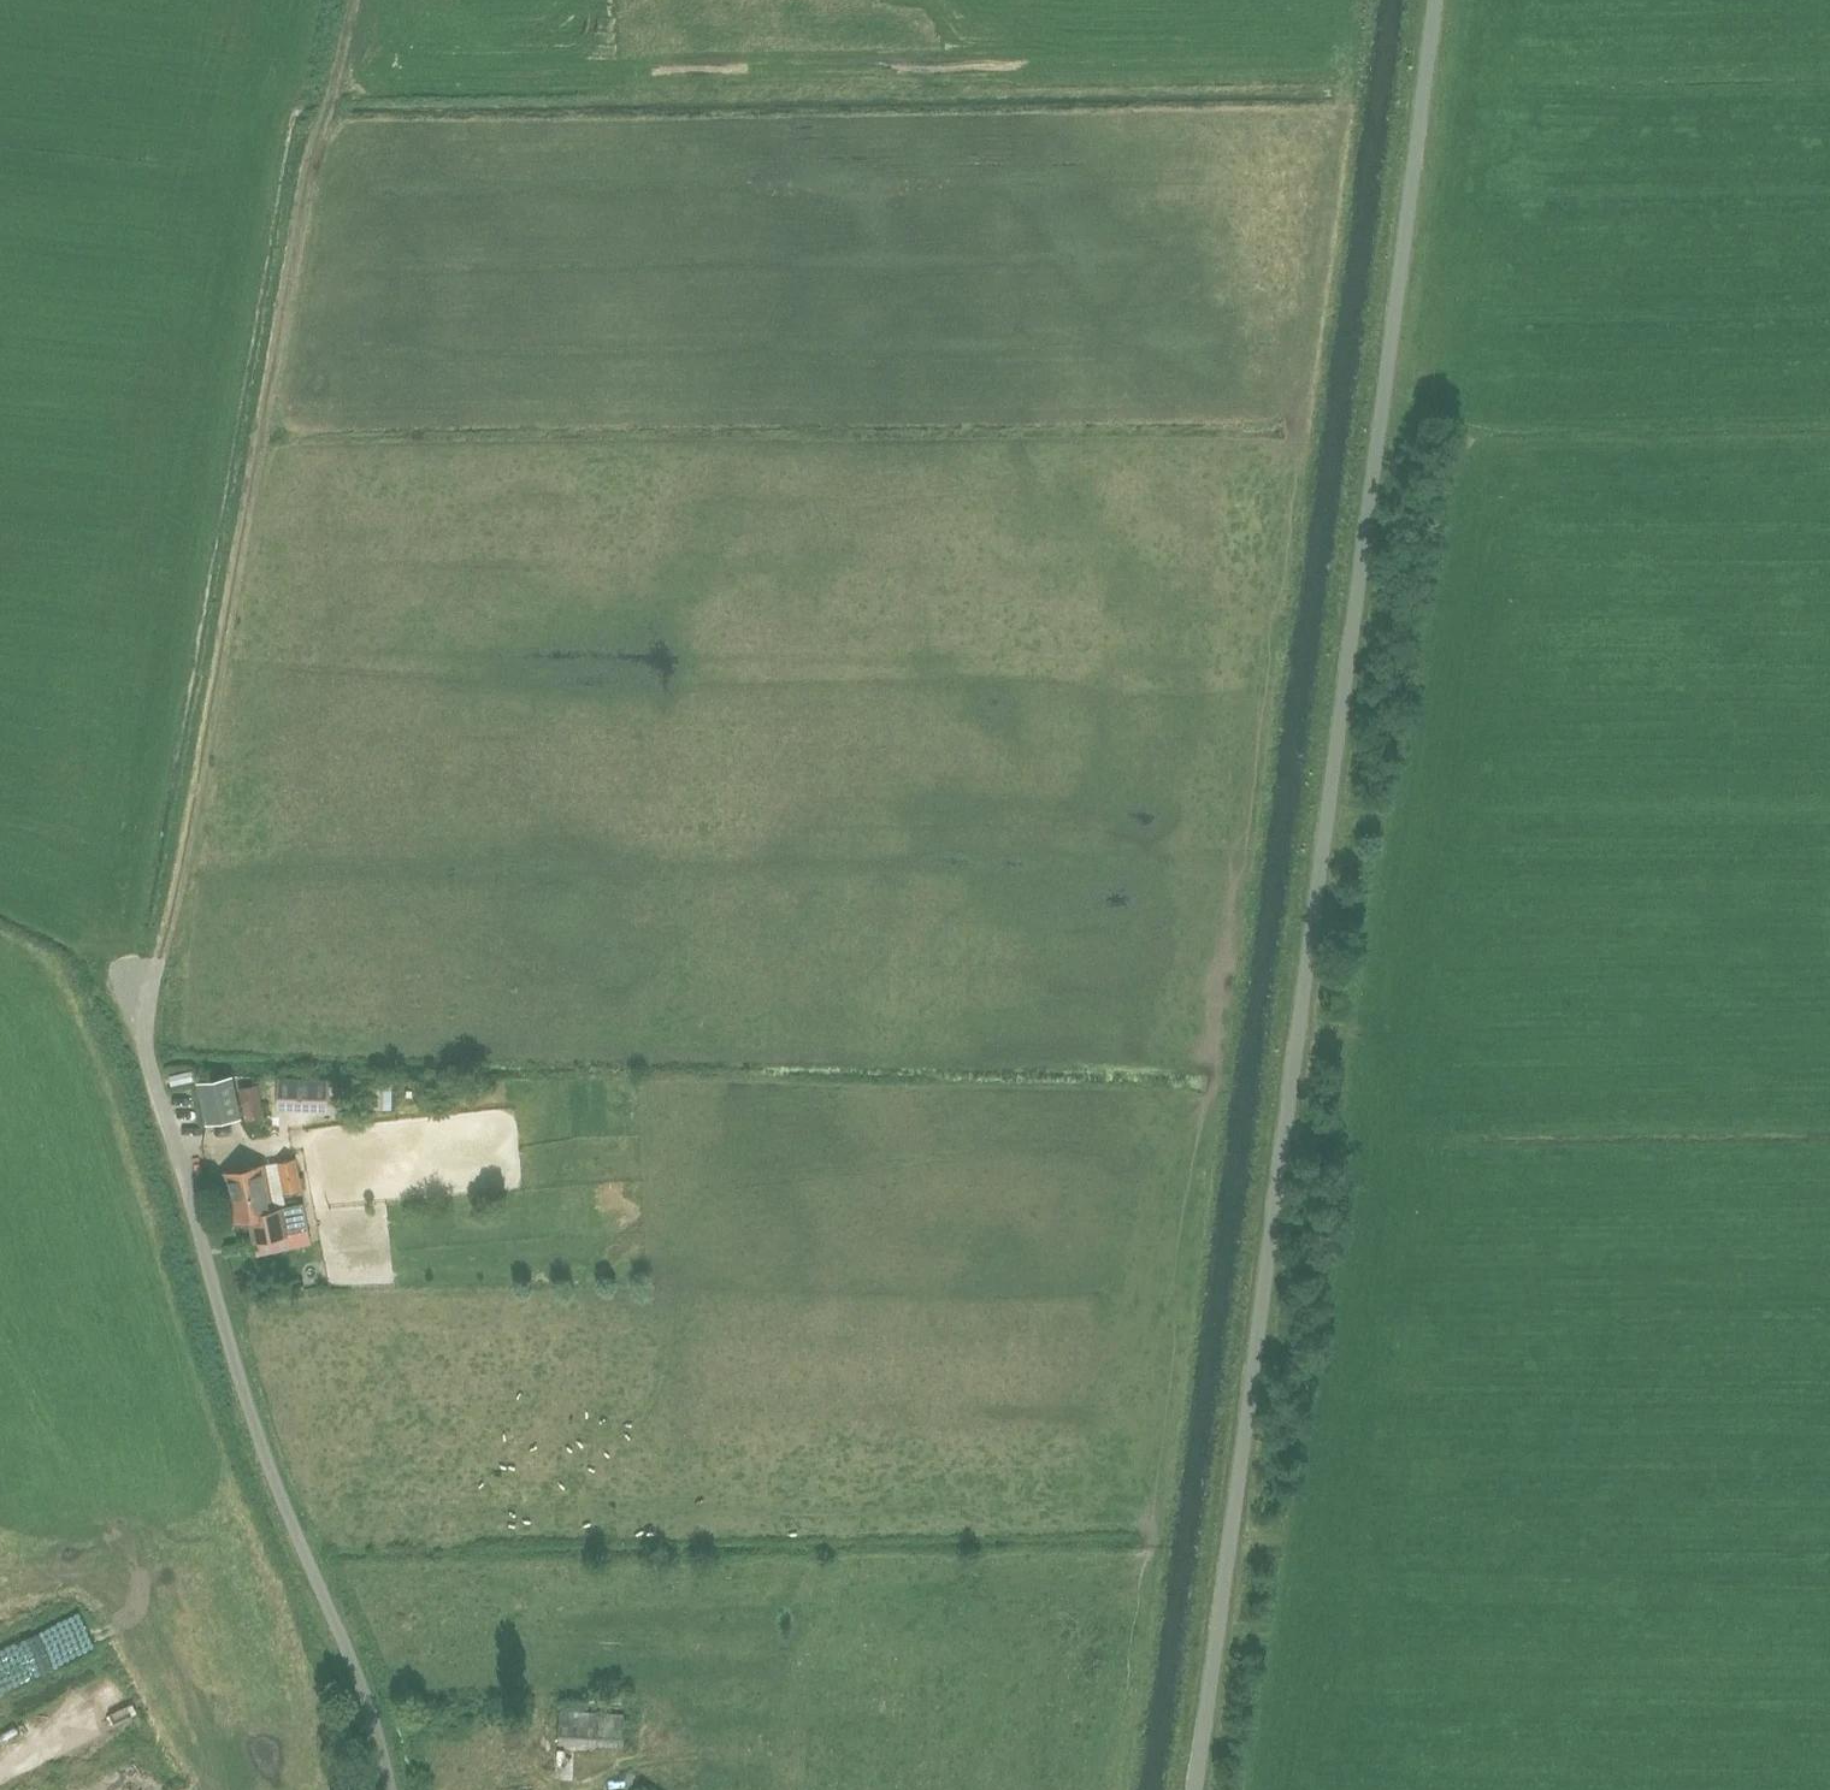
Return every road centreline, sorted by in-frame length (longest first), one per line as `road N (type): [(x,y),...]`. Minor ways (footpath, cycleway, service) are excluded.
road 1 (unclassified): [(1197,1789),(1436,0)]
road 2 (track): [(131,984),(166,954),(345,0)]
road 3 (unclassified): [(393,1789),(382,1732),(275,1486),(219,1319),(131,984)]

